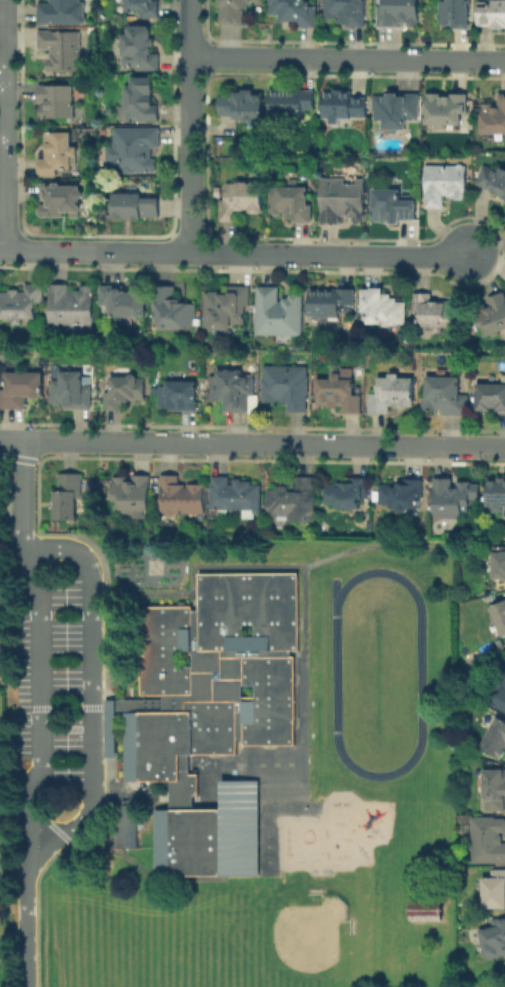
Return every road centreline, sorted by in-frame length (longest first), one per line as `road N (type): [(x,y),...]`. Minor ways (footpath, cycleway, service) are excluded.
road 1 (residential): [(0,440),(504,447)]
road 2 (residential): [(0,250),(439,257),(470,250)]
road 3 (residential): [(191,58),(504,62)]
road 4 (residential): [(191,254),(190,0)]
road 5 (residential): [(5,250),(4,0)]

